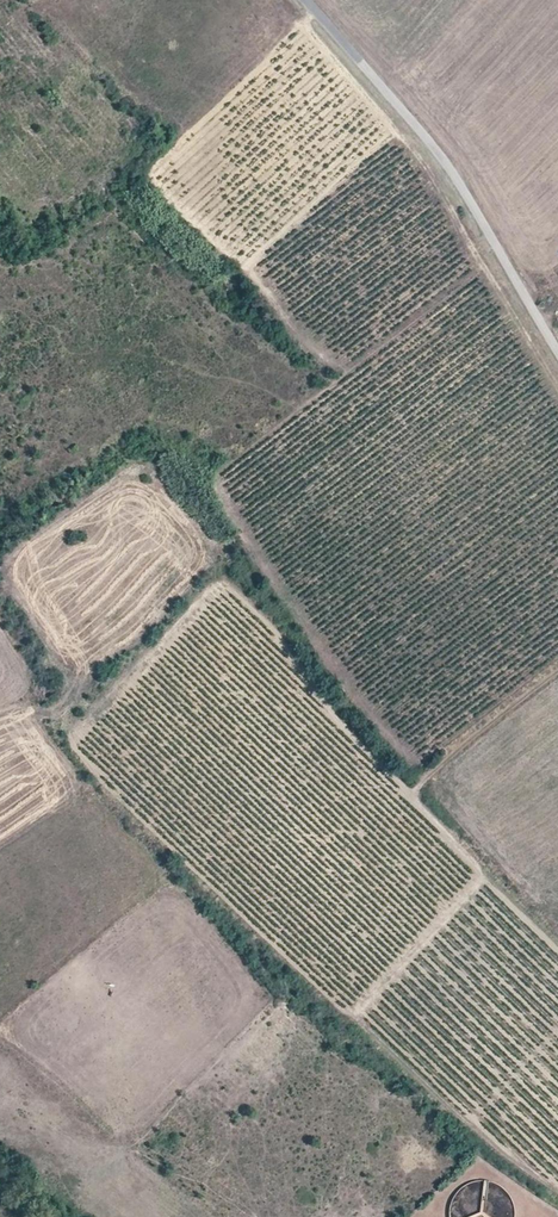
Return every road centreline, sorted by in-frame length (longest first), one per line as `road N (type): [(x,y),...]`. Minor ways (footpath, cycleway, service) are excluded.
road 1 (unclassified): [(557,351),(459,179),(302,0)]

